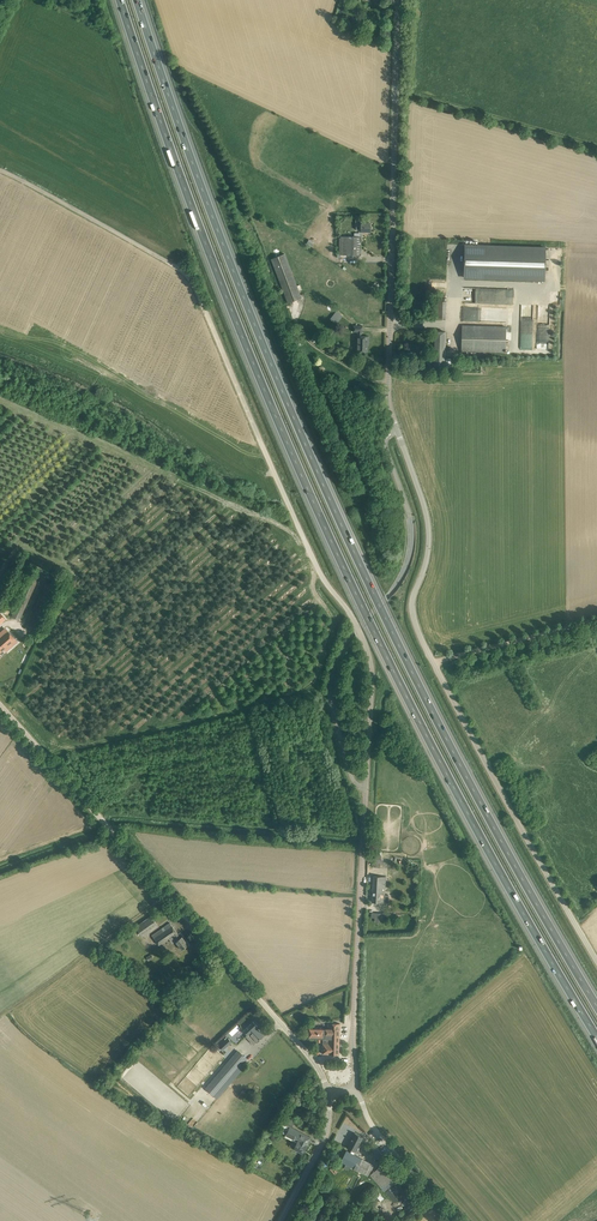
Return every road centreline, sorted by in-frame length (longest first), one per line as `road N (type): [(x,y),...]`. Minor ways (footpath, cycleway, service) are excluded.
road 1 (motorway): [(122,0),(205,243),(312,497),(400,684),(596,1035)]
road 2 (motorway): [(596,1006),(413,674),(333,509),(213,222),(135,0)]
road 3 (unclassified): [(596,959),(414,617),(429,519),(390,391),(399,0)]
road 4 (unclassified): [(356,1089),(372,659),(324,581),(200,296),(180,269)]
road 5 (unclassified): [(328,1094),(308,1054),(0,704)]
road 6 (track): [(596,150),(396,92)]
road 7 (track): [(0,1016),(168,895)]
road 8 (track): [(180,269),(0,169)]
road 9 (track): [(434,659),(596,618)]
road 10 (unclassified): [(454,1220),(369,1120),(356,1089)]
road 11 (unclassified): [(283,1220),(327,1132),(328,1094)]

